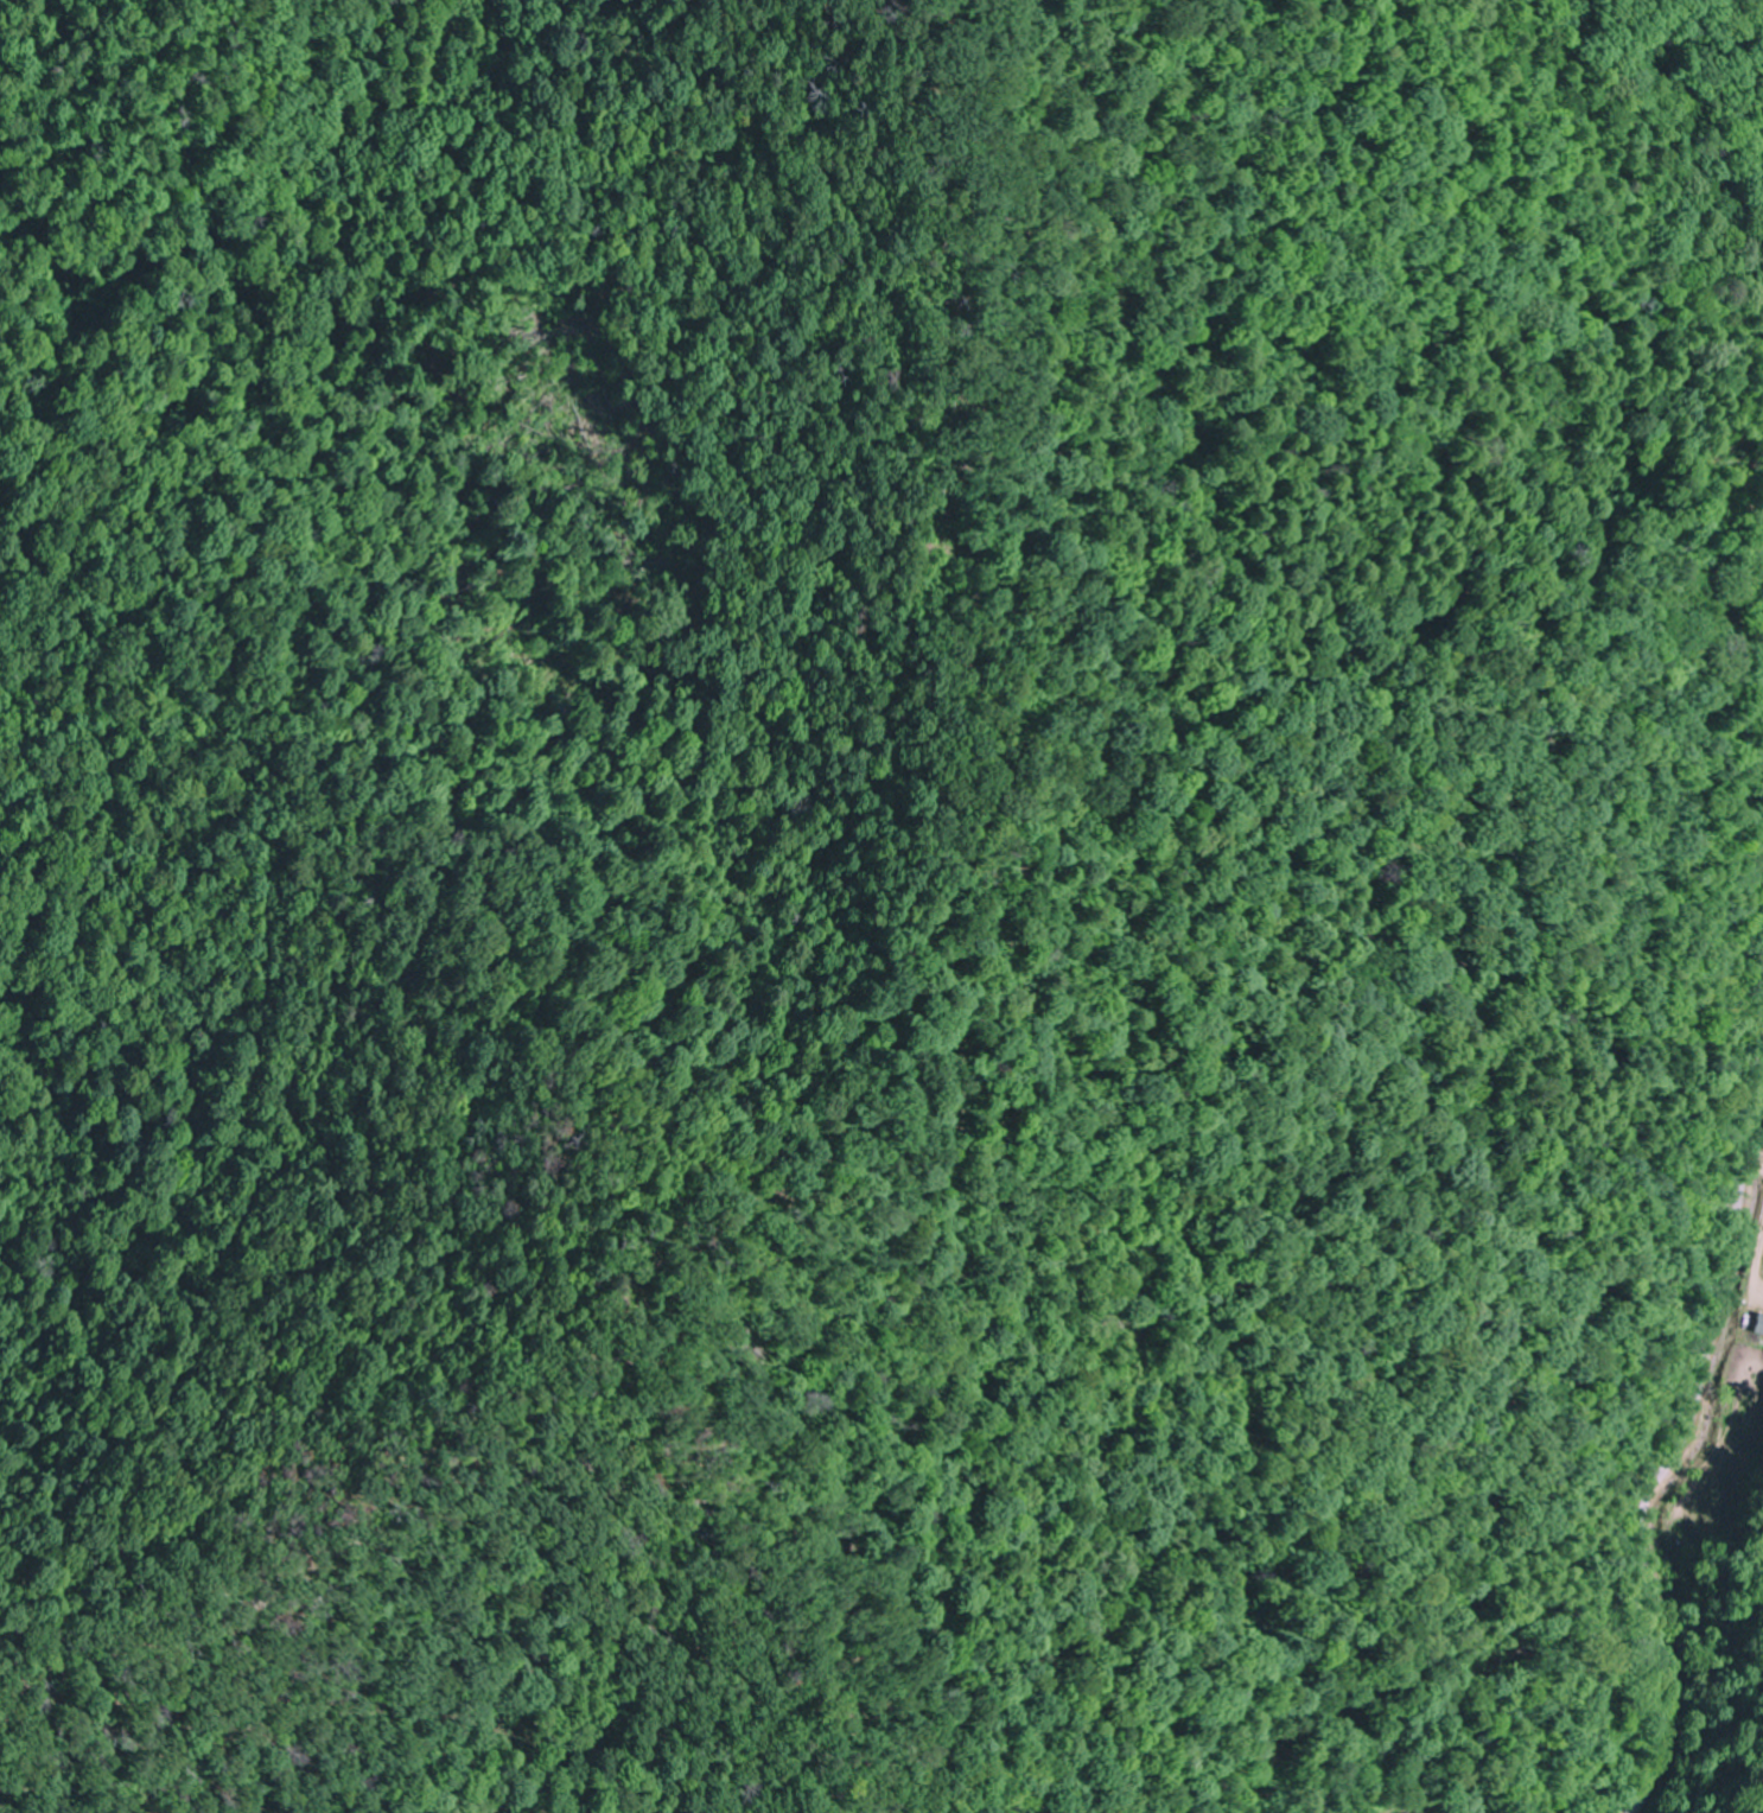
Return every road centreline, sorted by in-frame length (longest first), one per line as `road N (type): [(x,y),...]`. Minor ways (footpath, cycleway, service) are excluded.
road 1 (residential): [(1762,1025),(1750,1071),(1754,1169),(1717,1368),(1655,1469),(1646,1503),(1670,1646),(1669,1693),(1659,1742),(1624,1812)]

